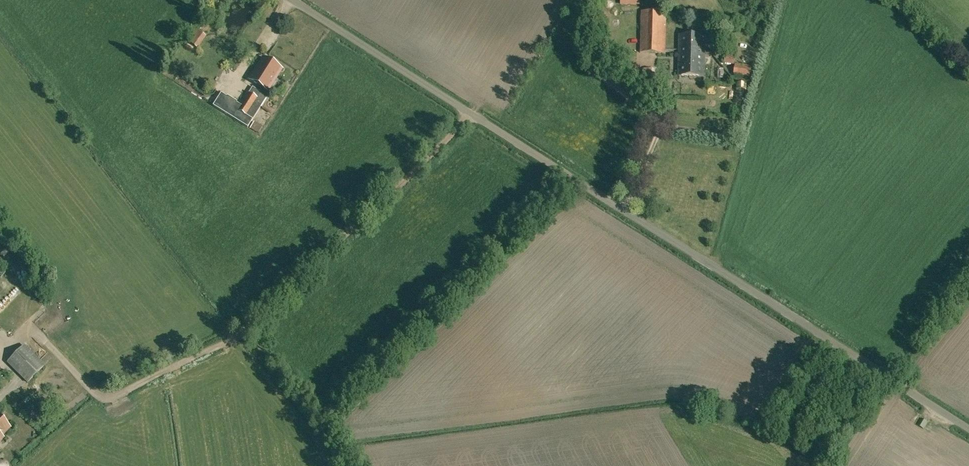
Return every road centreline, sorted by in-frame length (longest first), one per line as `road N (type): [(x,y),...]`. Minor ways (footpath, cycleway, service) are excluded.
road 1 (unclassified): [(968,430),(289,0)]
road 2 (track): [(49,344),(106,398),(231,340),(470,116)]

